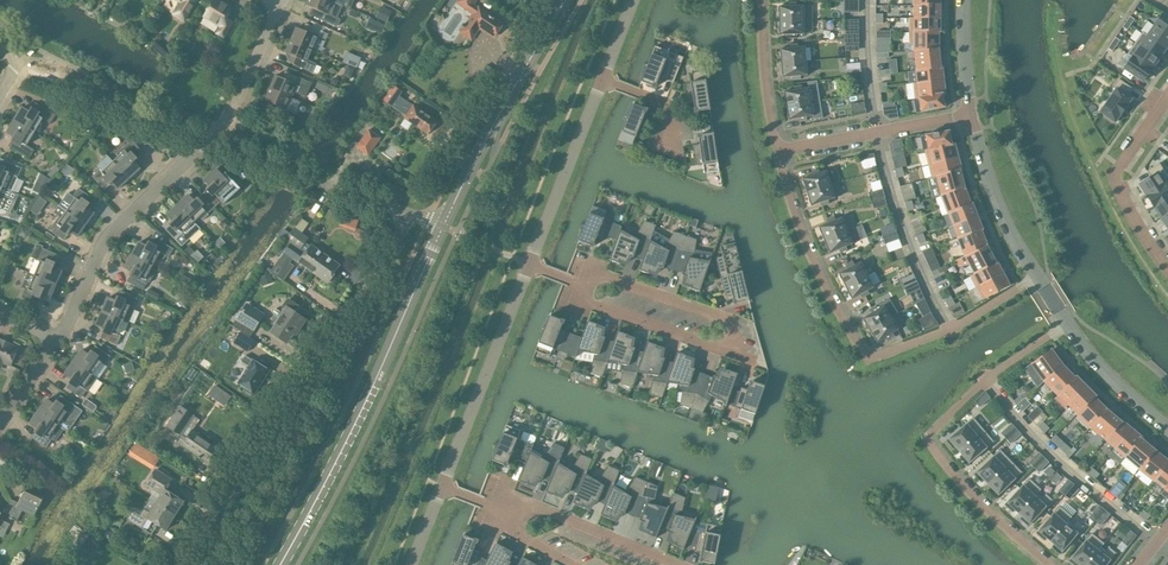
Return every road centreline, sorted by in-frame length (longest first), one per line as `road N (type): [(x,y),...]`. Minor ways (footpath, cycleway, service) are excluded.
road 1 (residential): [(443,226),(408,212),(360,301),(181,564)]
road 2 (residential): [(777,157),(815,270),(864,361),(955,332),(1038,281)]
road 3 (residential): [(58,340),(106,236),(227,125),(278,5)]
road 4 (tertiary): [(280,564),(373,386),(443,226)]
road 5 (residential): [(1051,564),(926,440),(988,377),(1067,325)]
road 6 (residential): [(585,286),(591,272),(735,322),(725,354),(580,303)]
road 7 (tertiary): [(443,226),(566,0)]
road 8 (residential): [(443,489),(531,266)]
road 9 (residential): [(499,510),(505,494),(678,564)]
road 10 (residential): [(777,157),(973,117)]
road 11 (residential): [(531,266),(603,82)]
road 12 (residential): [(1167,96),(1117,177),(1167,264)]
road 13 (residential): [(1038,281),(999,209),(973,117)]
road 14 (residential): [(777,157),(757,43),(759,0)]
road 15 (residential): [(1167,427),(1097,367),(1067,325)]

